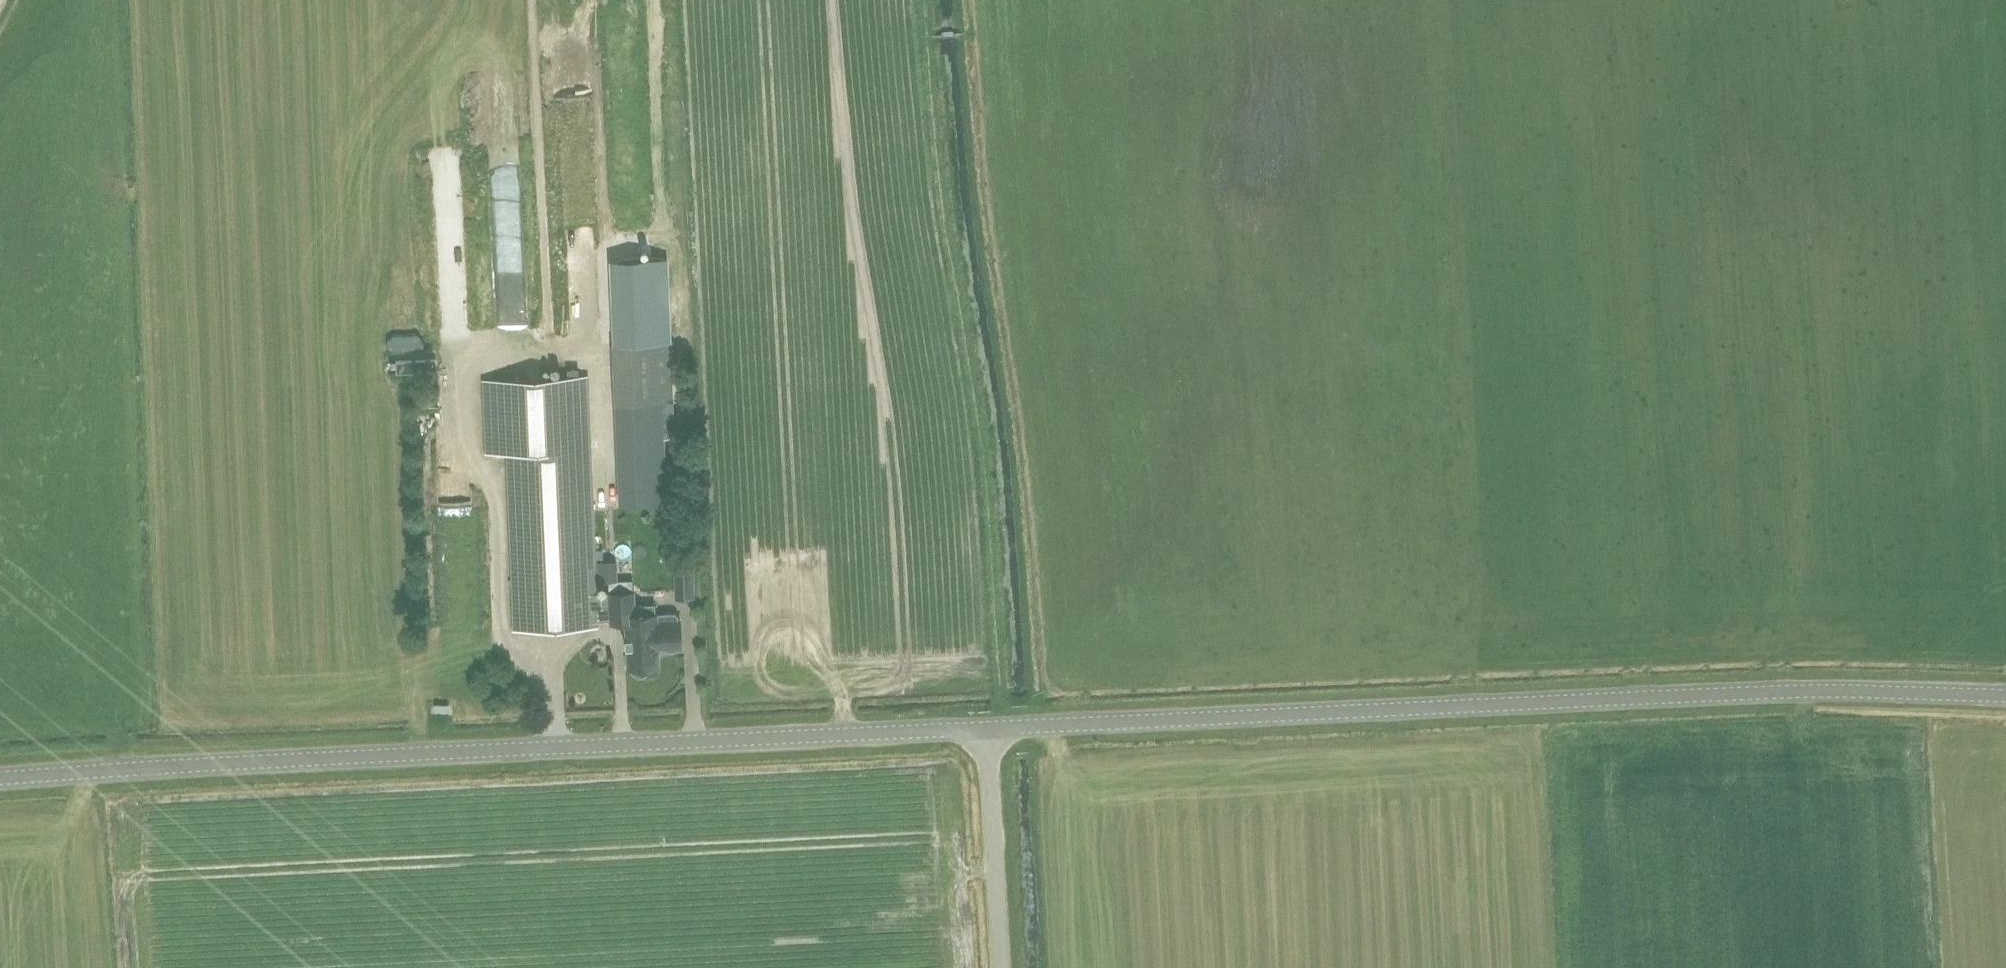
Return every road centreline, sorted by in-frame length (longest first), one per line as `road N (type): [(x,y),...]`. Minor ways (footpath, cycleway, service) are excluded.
road 1 (tertiary): [(2005,696),(1826,691),(986,729)]
road 2 (tertiary): [(0,778),(986,729)]
road 3 (unclassified): [(1001,967),(986,729)]

